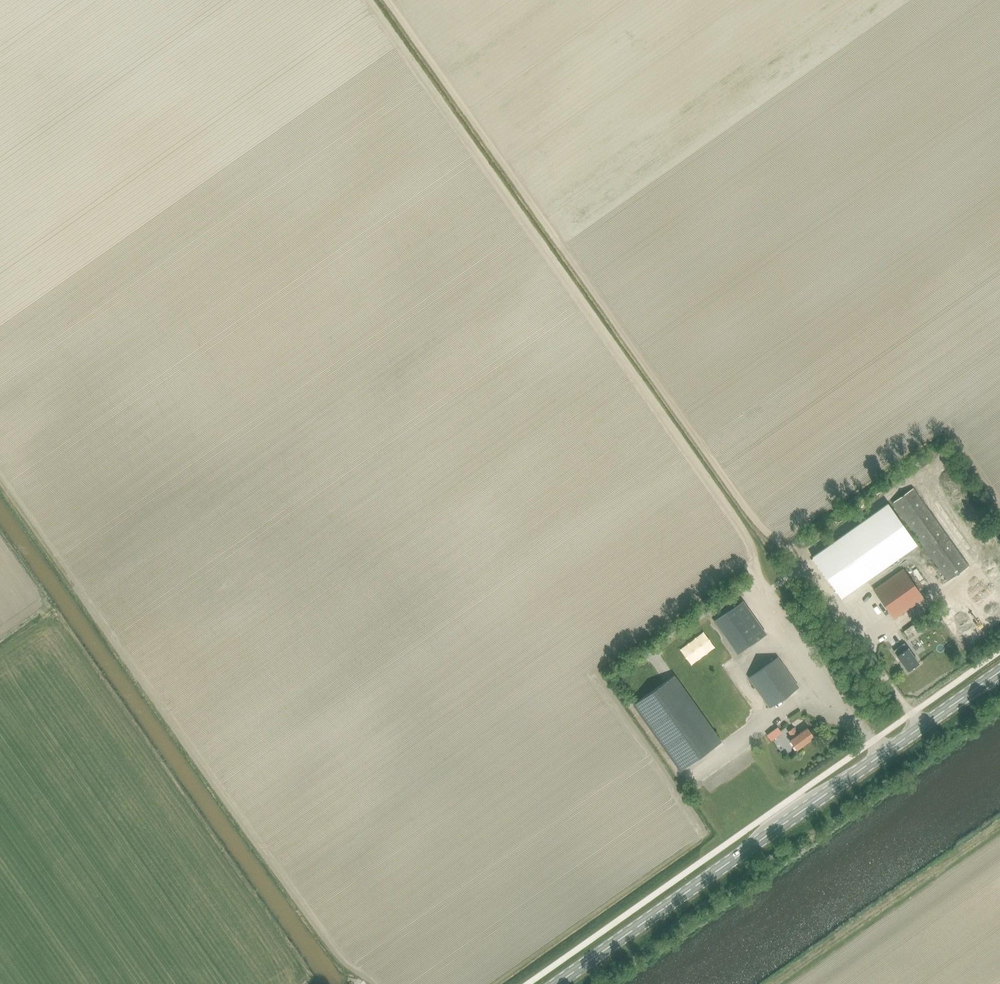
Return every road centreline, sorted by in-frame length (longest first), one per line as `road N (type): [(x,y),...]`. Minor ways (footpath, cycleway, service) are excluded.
road 1 (primary): [(557,983),(999,672)]

